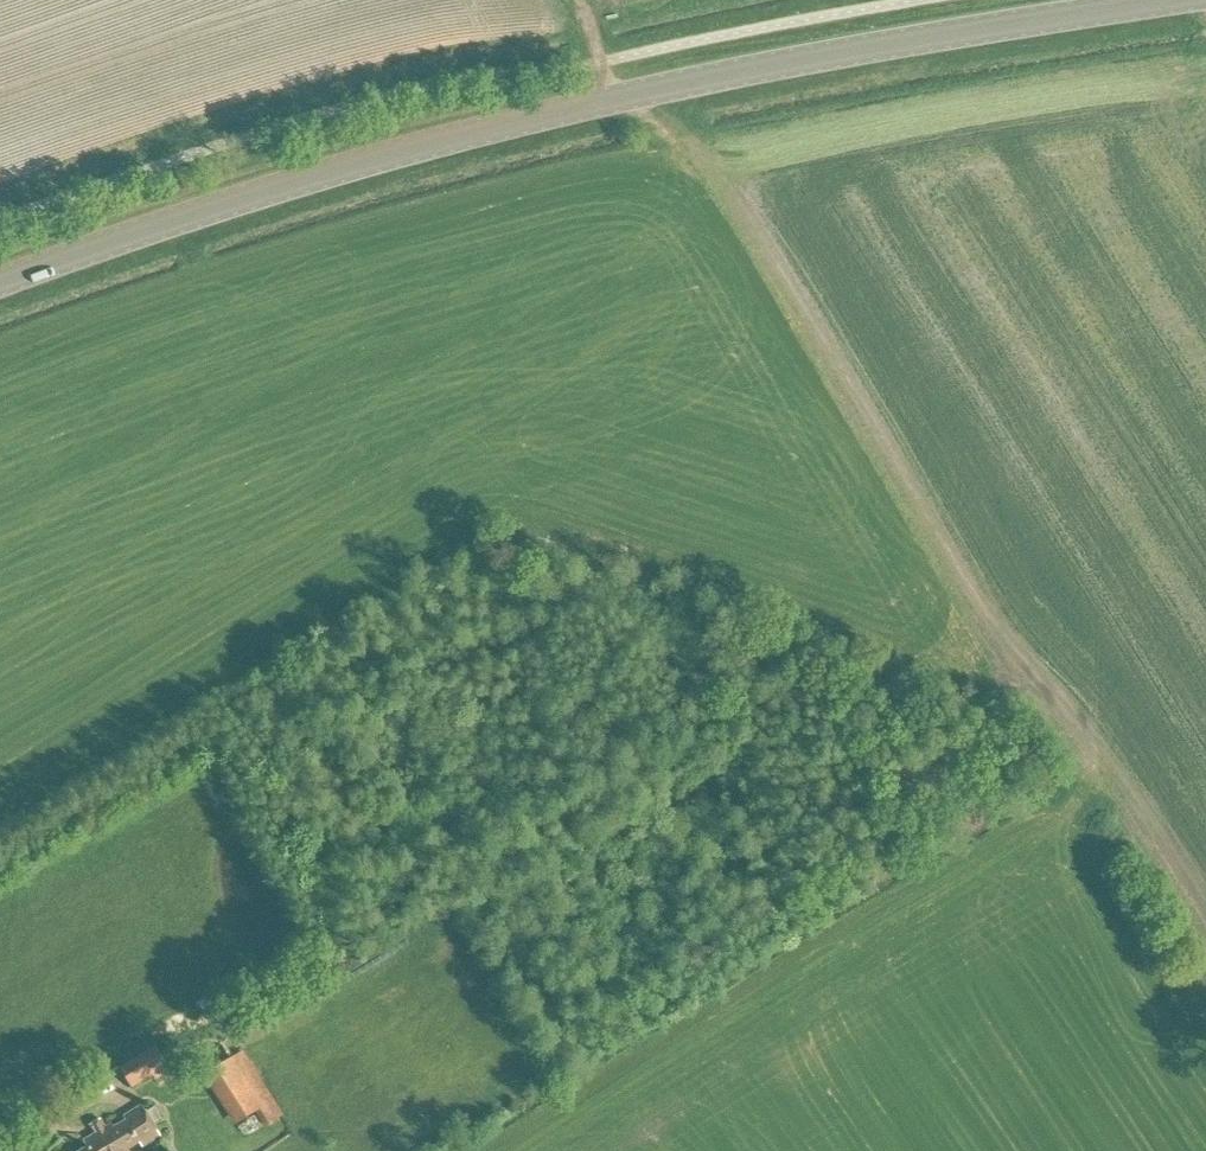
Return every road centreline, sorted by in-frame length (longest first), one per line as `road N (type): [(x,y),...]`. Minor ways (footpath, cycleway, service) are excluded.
road 1 (tertiary): [(0,283),(222,203),(622,98),(1180,0)]

